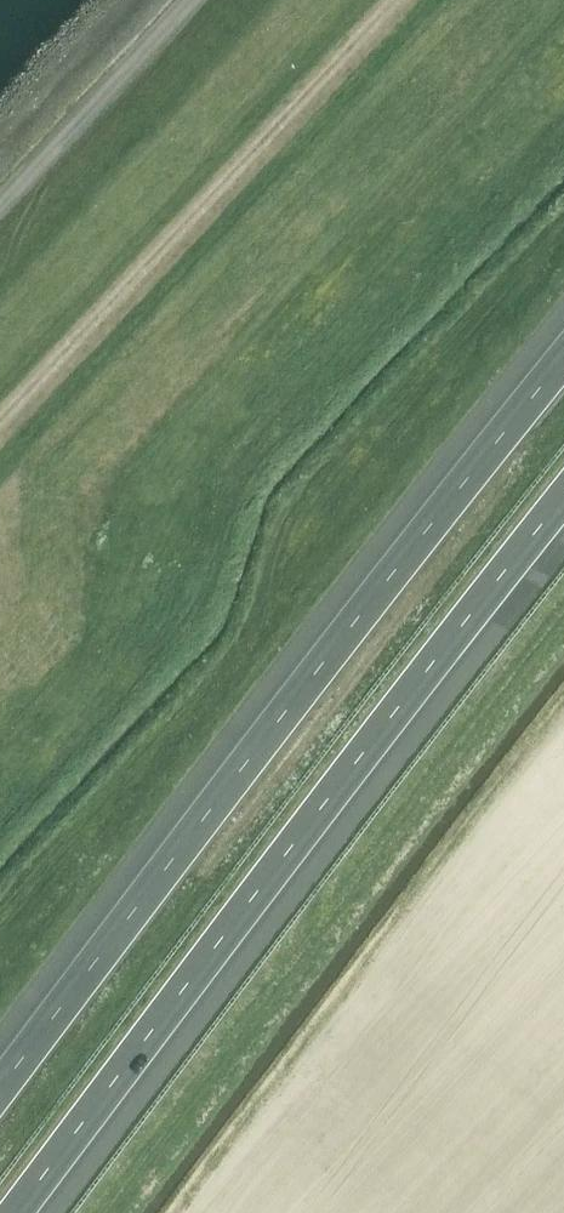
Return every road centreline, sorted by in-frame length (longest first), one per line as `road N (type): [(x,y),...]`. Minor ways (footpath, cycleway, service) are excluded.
road 1 (motorway): [(563,348),(0,1081)]
road 2 (motorway): [(24,1212),(563,512)]
road 3 (track): [(0,422),(393,0)]

